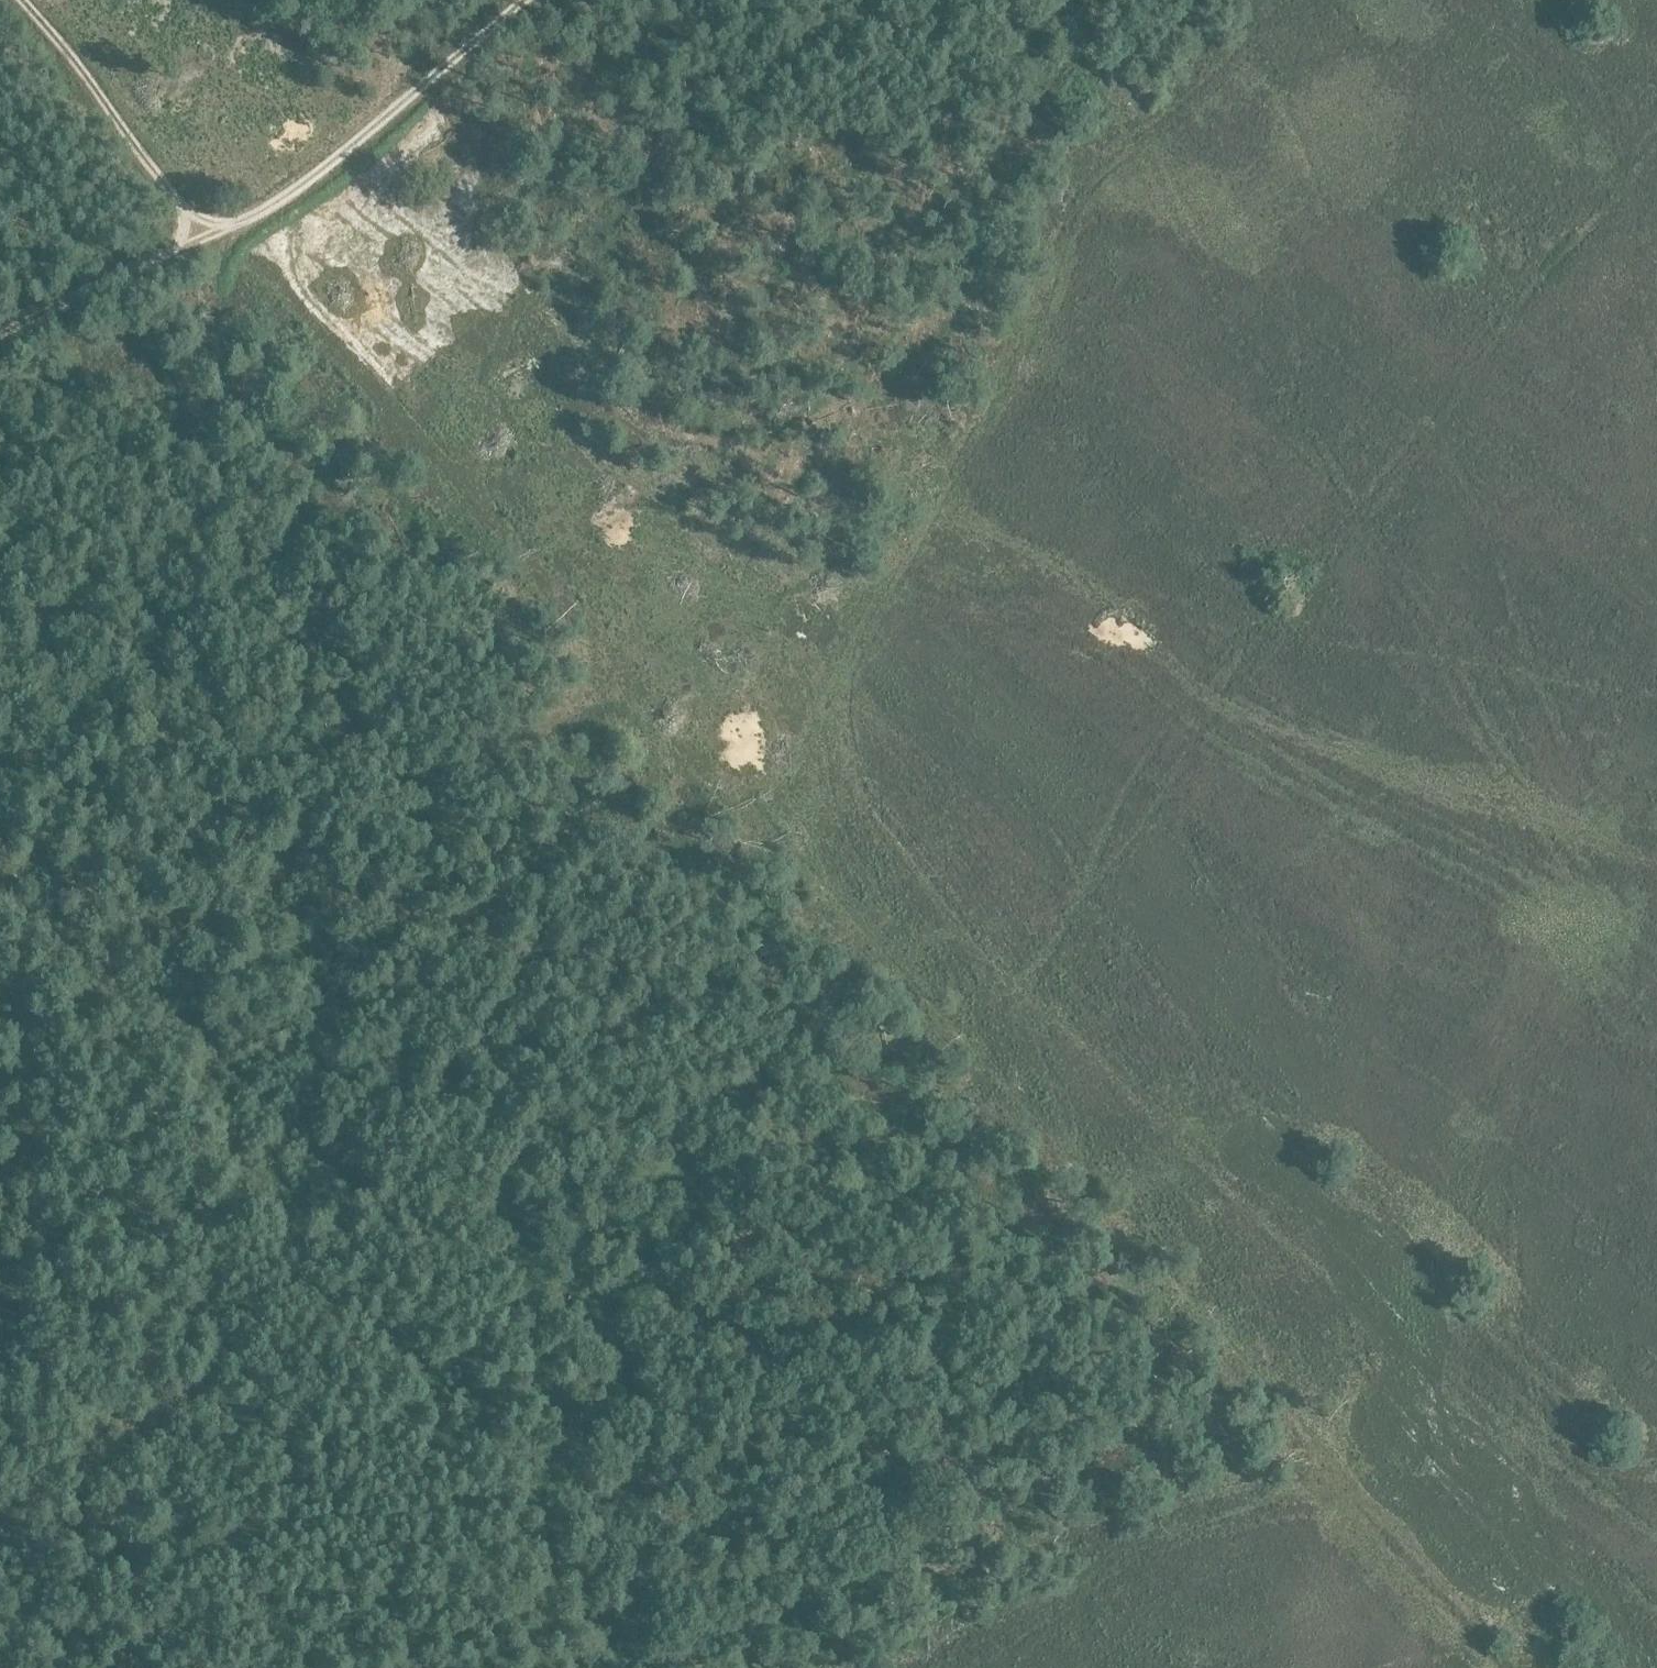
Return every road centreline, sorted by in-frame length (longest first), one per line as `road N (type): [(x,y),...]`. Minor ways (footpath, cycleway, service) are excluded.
road 1 (track): [(526,0),(262,211),(0,335)]
road 2 (track): [(209,236),(22,0)]

